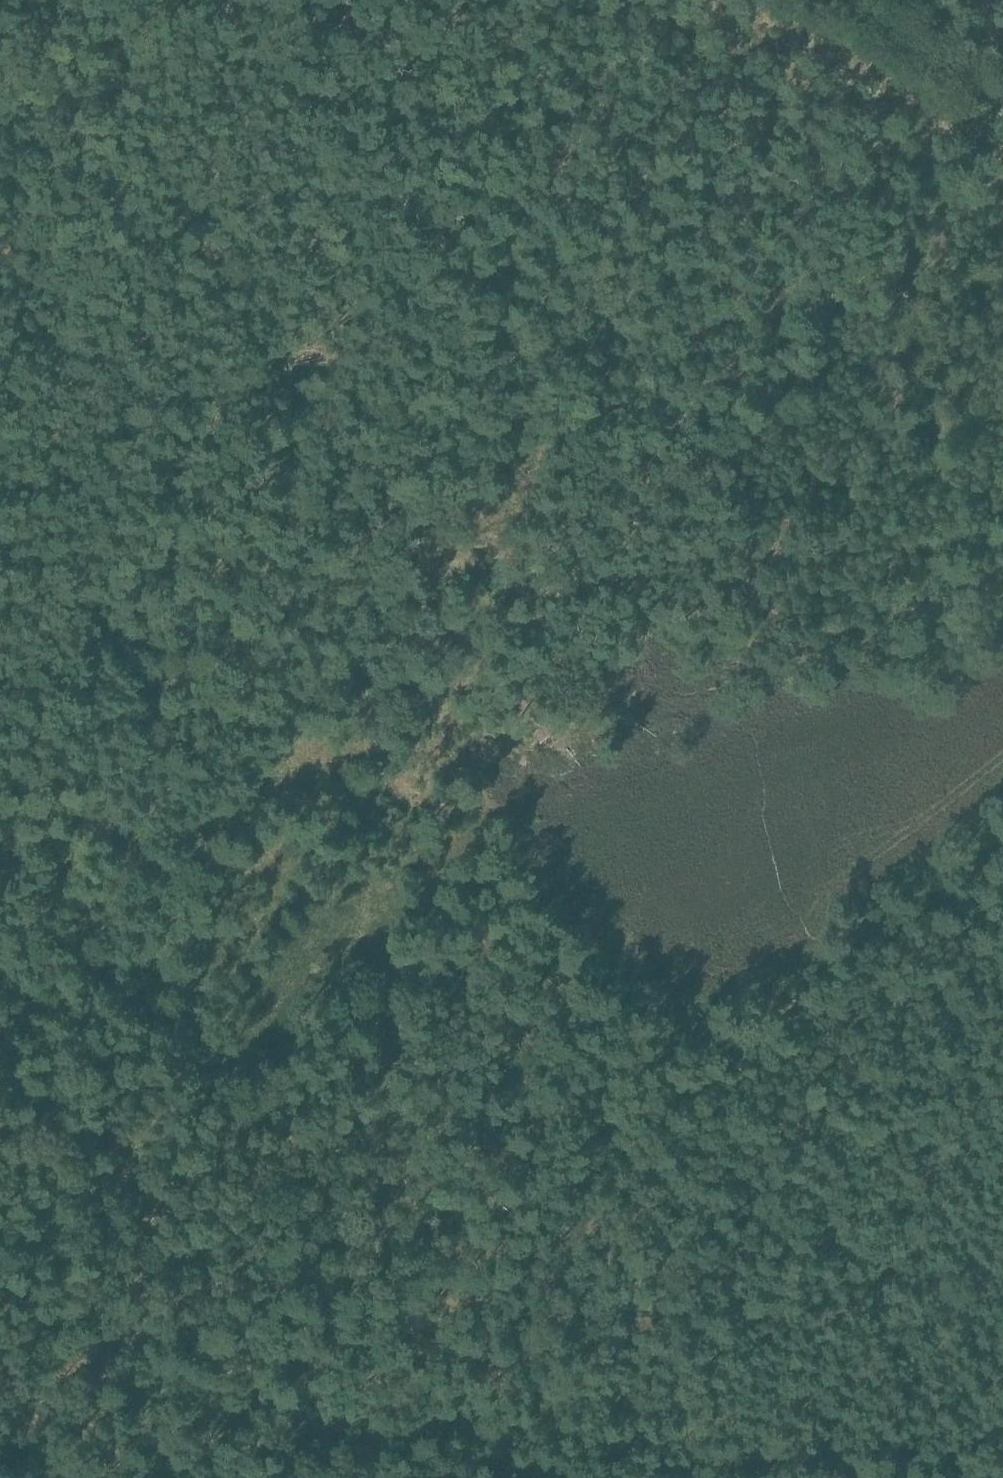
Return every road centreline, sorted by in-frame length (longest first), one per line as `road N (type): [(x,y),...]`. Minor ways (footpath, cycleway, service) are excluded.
road 1 (track): [(1002,78),(867,0)]

